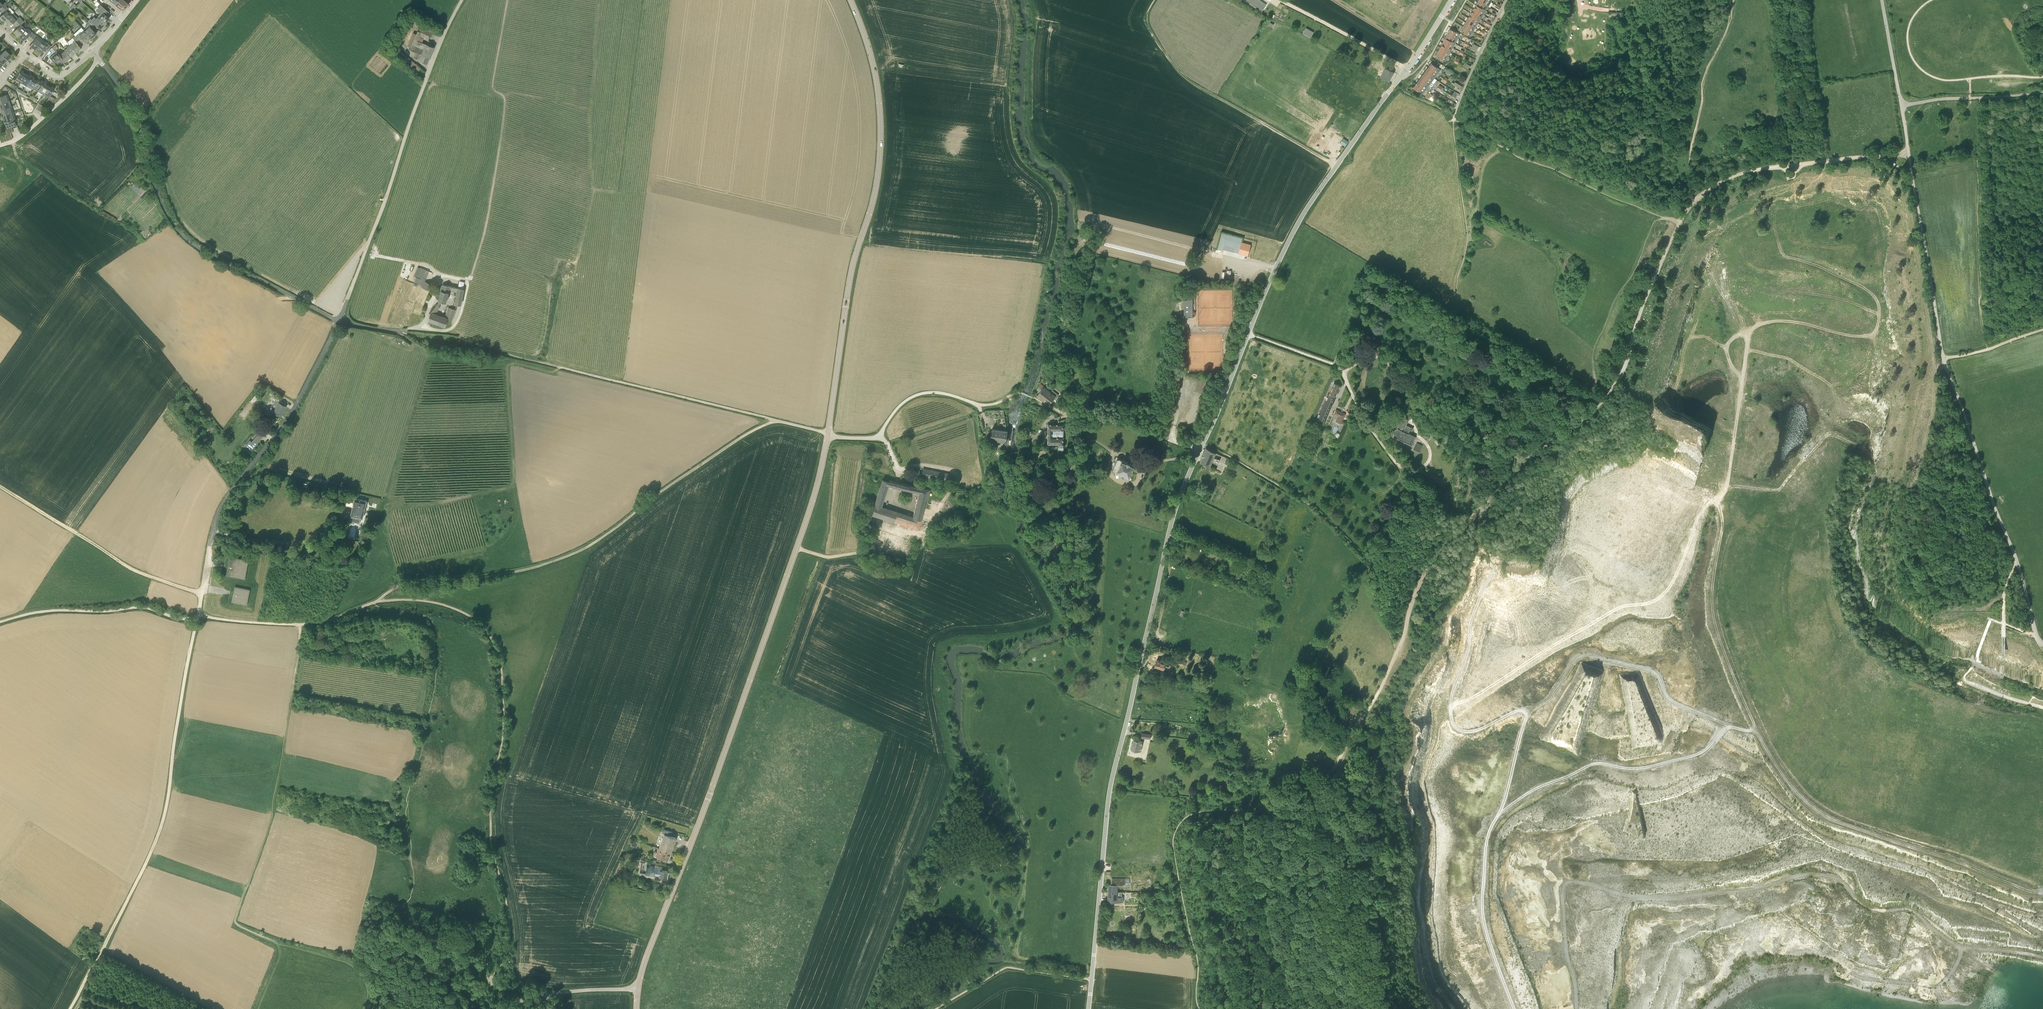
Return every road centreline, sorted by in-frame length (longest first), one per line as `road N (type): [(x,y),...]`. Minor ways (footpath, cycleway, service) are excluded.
road 1 (track): [(1785,255),(1874,294),(1883,317),(1873,336),(1860,339),(1779,321),(1750,330),(1711,580),(1722,648),(1750,718),(1812,808),(2042,891)]
road 2 (unclassified): [(1089,1008),(1110,788),(1176,507),(1289,239),(1388,92)]
road 3 (secondary): [(638,988),(805,524),(828,434)]
road 4 (track): [(1576,1008),(1562,918),(1568,881),(1631,897),(1677,897),(1820,871),(1864,905),(1910,909),(1960,946)]
road 5 (unclassified): [(2036,635),(1944,359),(1901,106)]
road 6 (track): [(374,603),(426,601),(457,609),(484,629),(499,657),(503,729),(490,845),(510,936),(490,983),(518,989)]
road 7 (track): [(1513,1008),(1482,915),(1483,839),(1498,809),(1587,763),(1644,765),(1698,750),(1724,724),(1757,730)]
road 8 (track): [(374,603),(411,580),(524,571),(581,551),(753,430),(778,421)]
road 9 (secondary): [(828,434),(848,289),(881,148),(874,72),(851,0)]
road 10 (track): [(69,1008),(164,816),(199,616)]
road 11 (unclassified): [(339,321),(212,257),(176,228),(134,116),(98,59)]
road 12 (track): [(199,616),(213,532),(302,542),(338,524),(342,504),(328,492),(284,484),(250,498),(237,527)]
road 13 (unclassified): [(339,321),(461,0)]
road 14 (track): [(1600,403),(1537,450),(1447,541),(1420,582),(1396,654)]
road 15 (track): [(1709,1008),(1754,971),(1785,964),(1937,985),(1954,968),(1960,946)]
road 16 (track): [(1336,166),(1182,75),(1147,24),(1155,0)]
road 17 (unclassified): [(213,532),(225,500),(292,411),(339,321)]
road 18 (track): [(1724,724),(1667,697),(1648,668),(1583,653),(1526,708)]
road 19 (track): [(1526,708),(1474,728),(1451,720),(1450,694),(1493,568)]
road 20 (track): [(0,485),(130,567),(201,595)]
road 21 (track): [(560,367),(778,421)]
road 22 (track): [(1909,153),(1756,169),(1696,199)]
road 23 (track): [(0,621),(141,608),(199,616)]
road 24 (track): [(1680,221),(1621,375),(1600,403)]
road 25 (track): [(1276,268),(1083,220)]
road 26 (track): [(1199,451),(1119,418),(1039,404)]
road 27 (track): [(1288,865),(1307,929),(1358,1008)]
road 28 (track): [(1288,865),(1277,881),(1293,1008)]
road 29 (unclassified): [(1901,106),(2042,91)]
road 30 (track): [(1396,654),(1328,776)]
road 31 (unclassified): [(0,146),(27,132),(98,59)]
road 32 (unclassified): [(638,988),(546,993),(511,1008)]
road 33 (unclassified): [(1454,113),(1507,0)]

